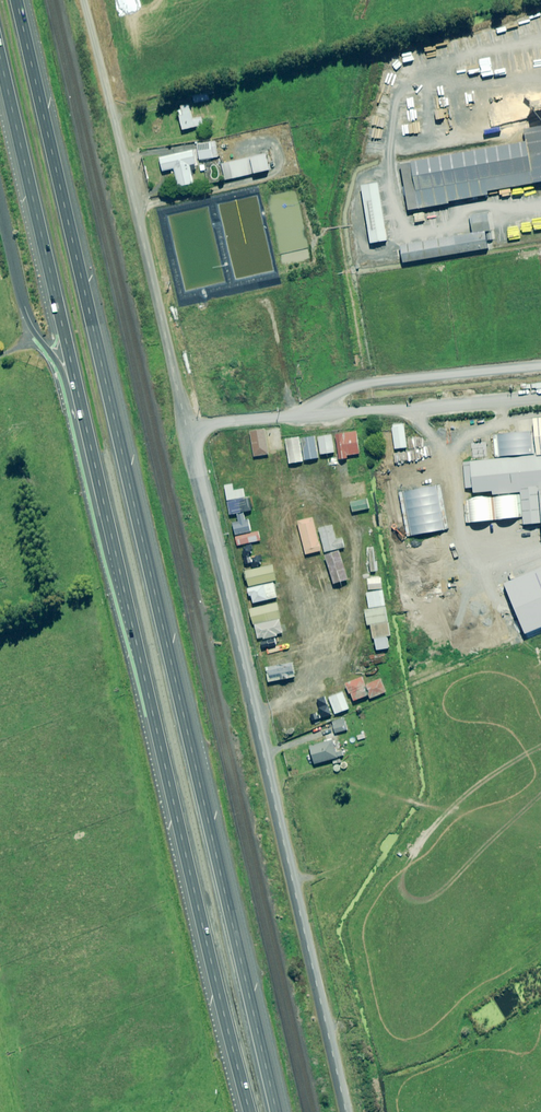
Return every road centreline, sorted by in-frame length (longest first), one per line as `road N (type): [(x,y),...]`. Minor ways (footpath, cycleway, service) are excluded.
road 1 (motorway): [(18,0),(277,1111)]
road 2 (unclassified): [(90,0),(348,1111)]
road 3 (motorway): [(249,1111),(111,539)]
road 4 (motorway): [(111,539),(0,52)]
road 5 (motorway): [(111,539),(63,375),(38,335)]
road 6 (unclassified): [(38,335),(0,210)]

